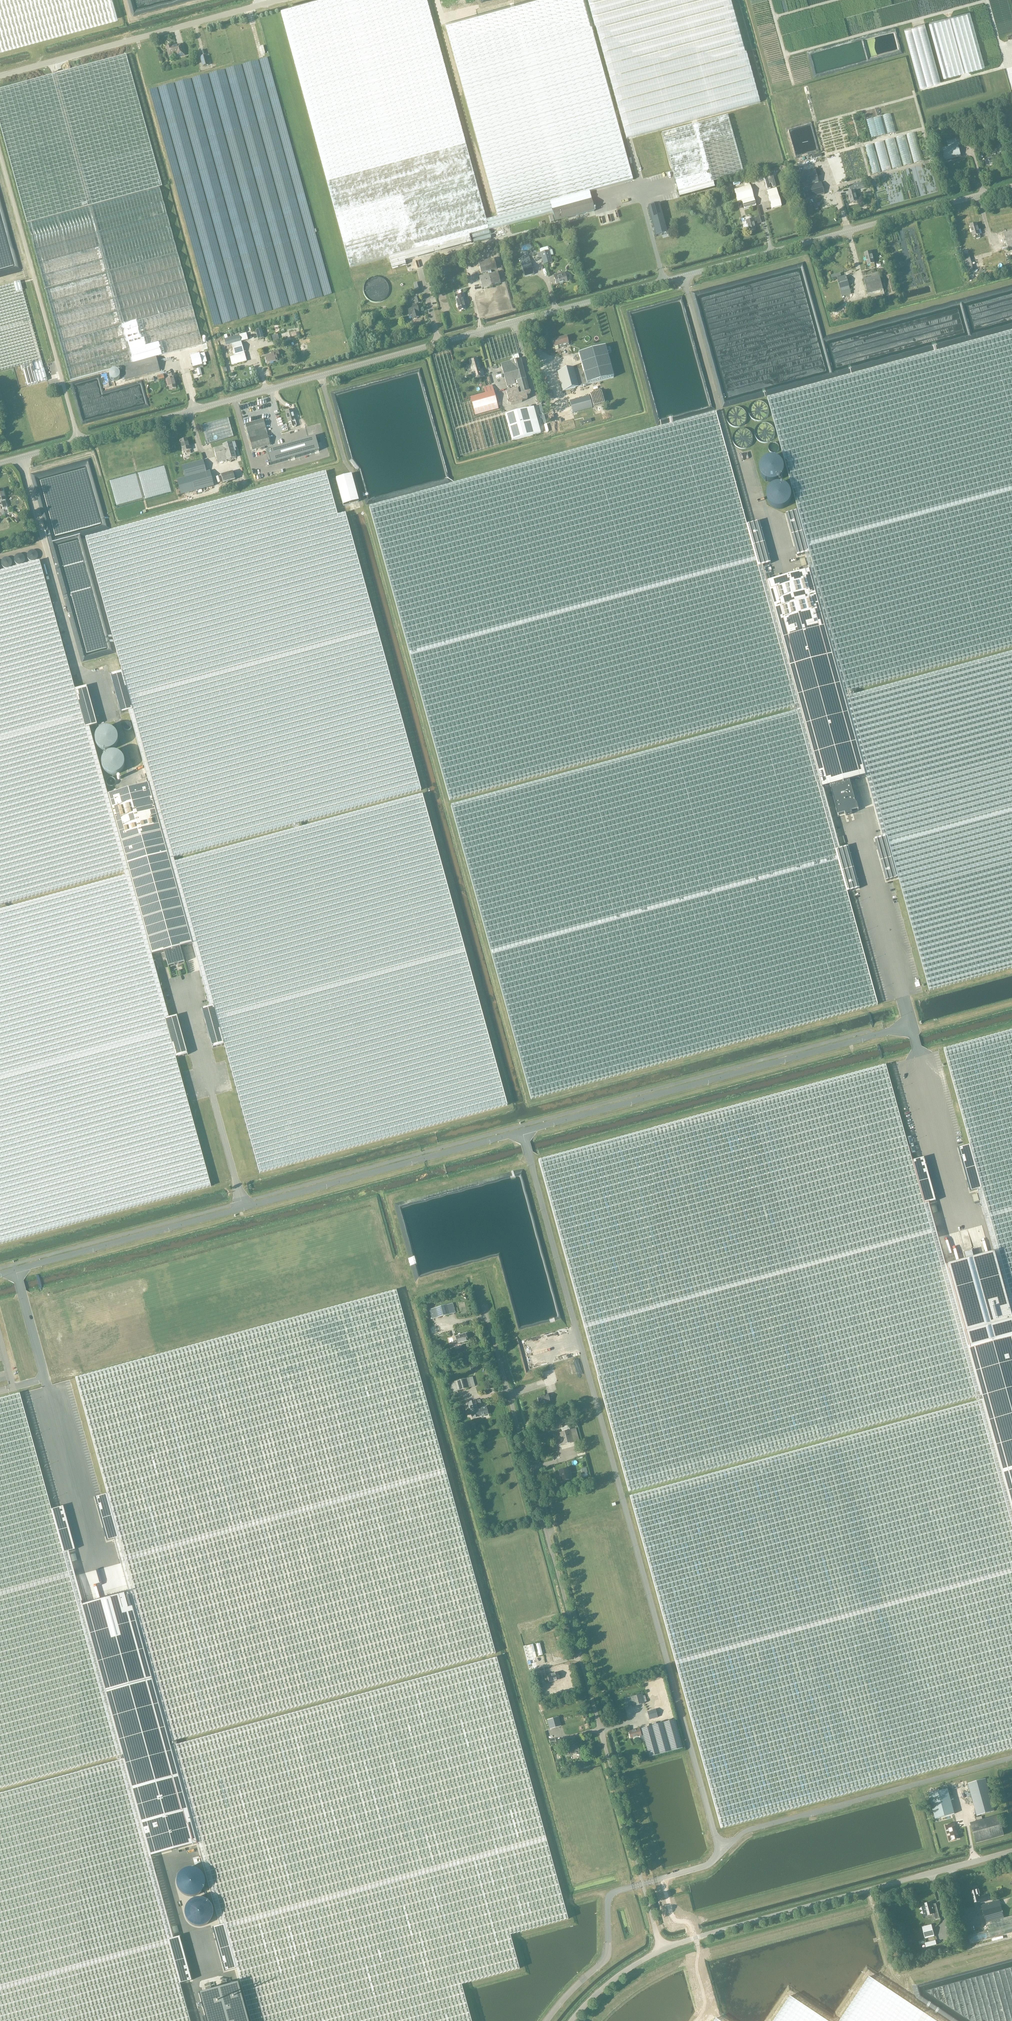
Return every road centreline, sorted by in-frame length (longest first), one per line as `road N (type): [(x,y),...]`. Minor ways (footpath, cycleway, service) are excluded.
road 1 (unclassified): [(662,1949),(485,1305)]
road 2 (unclassified): [(78,441),(683,276)]
road 3 (unclassified): [(423,1158),(0,1274)]
road 4 (unclassified): [(662,1949),(1011,1851)]
road 5 (unclassified): [(683,276),(1011,186)]
road 6 (unclassified): [(683,276),(729,447),(750,501),(771,518),(785,571)]
road 7 (unclassified): [(78,441),(0,154)]
road 8 (unclassified): [(278,0),(0,76)]

